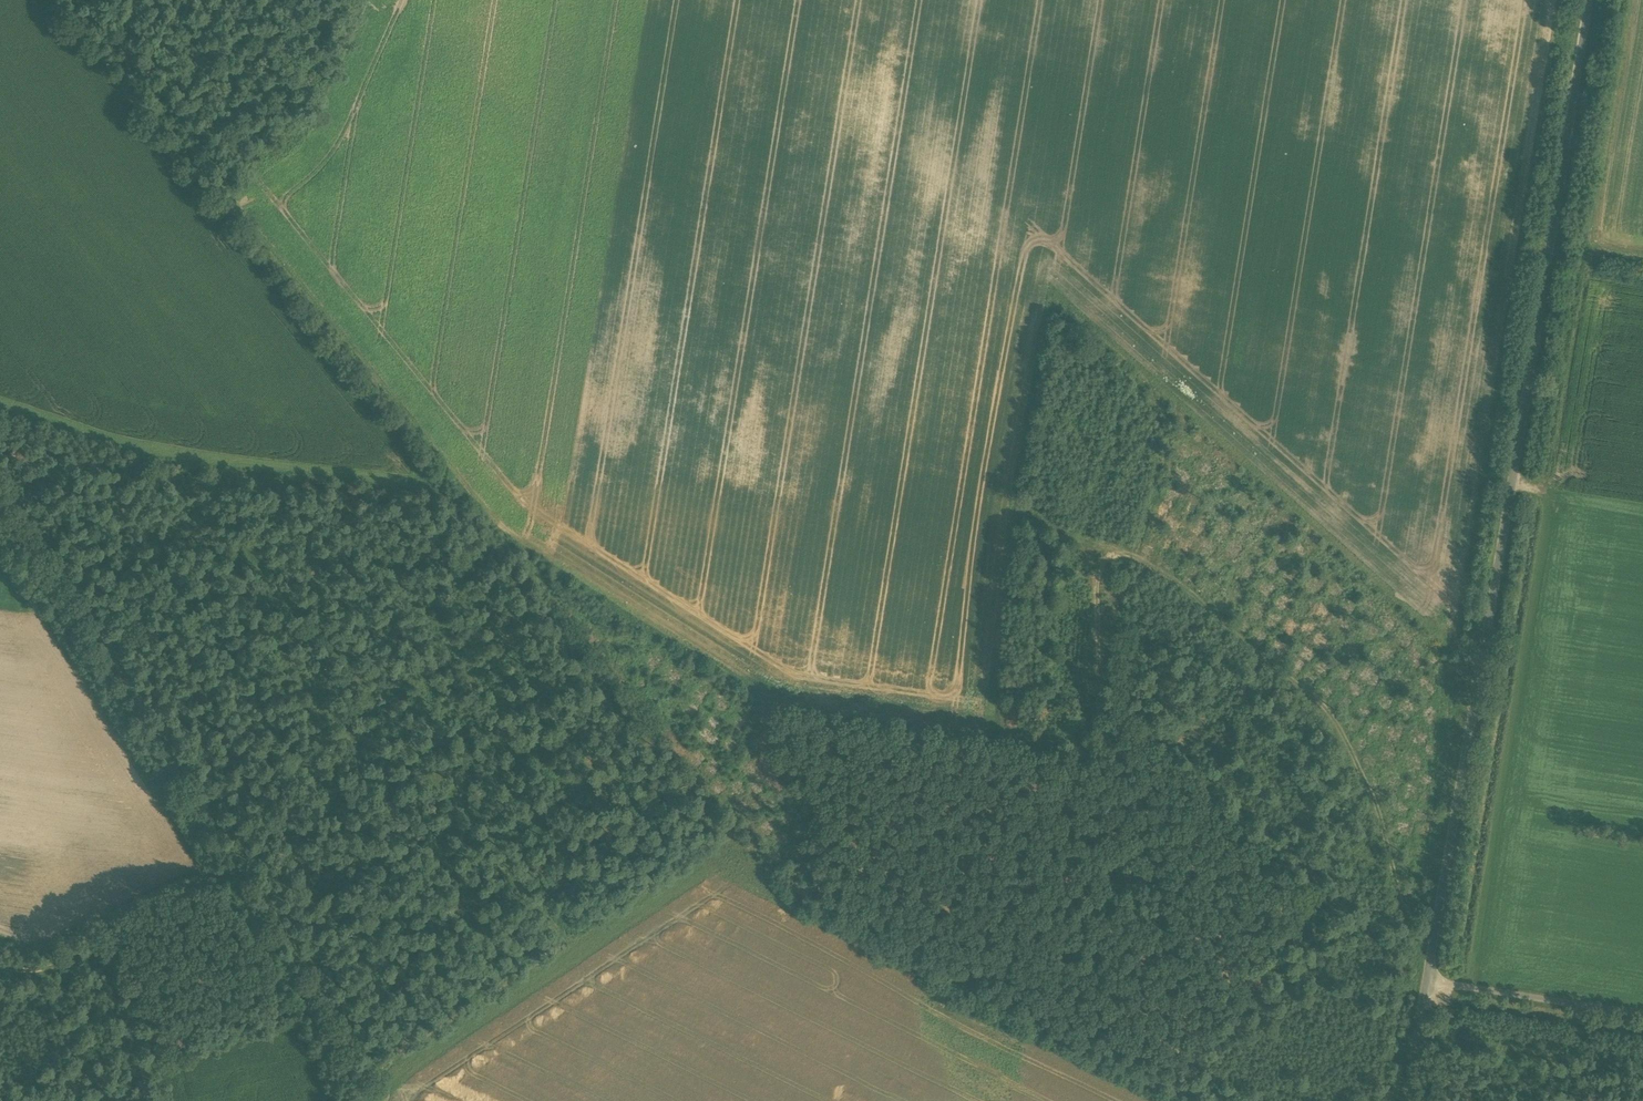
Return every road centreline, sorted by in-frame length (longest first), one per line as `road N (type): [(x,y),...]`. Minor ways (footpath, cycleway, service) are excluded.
road 1 (unclassified): [(1427,983),(1589,0)]
road 2 (unclassified): [(1642,1017),(1427,983)]

